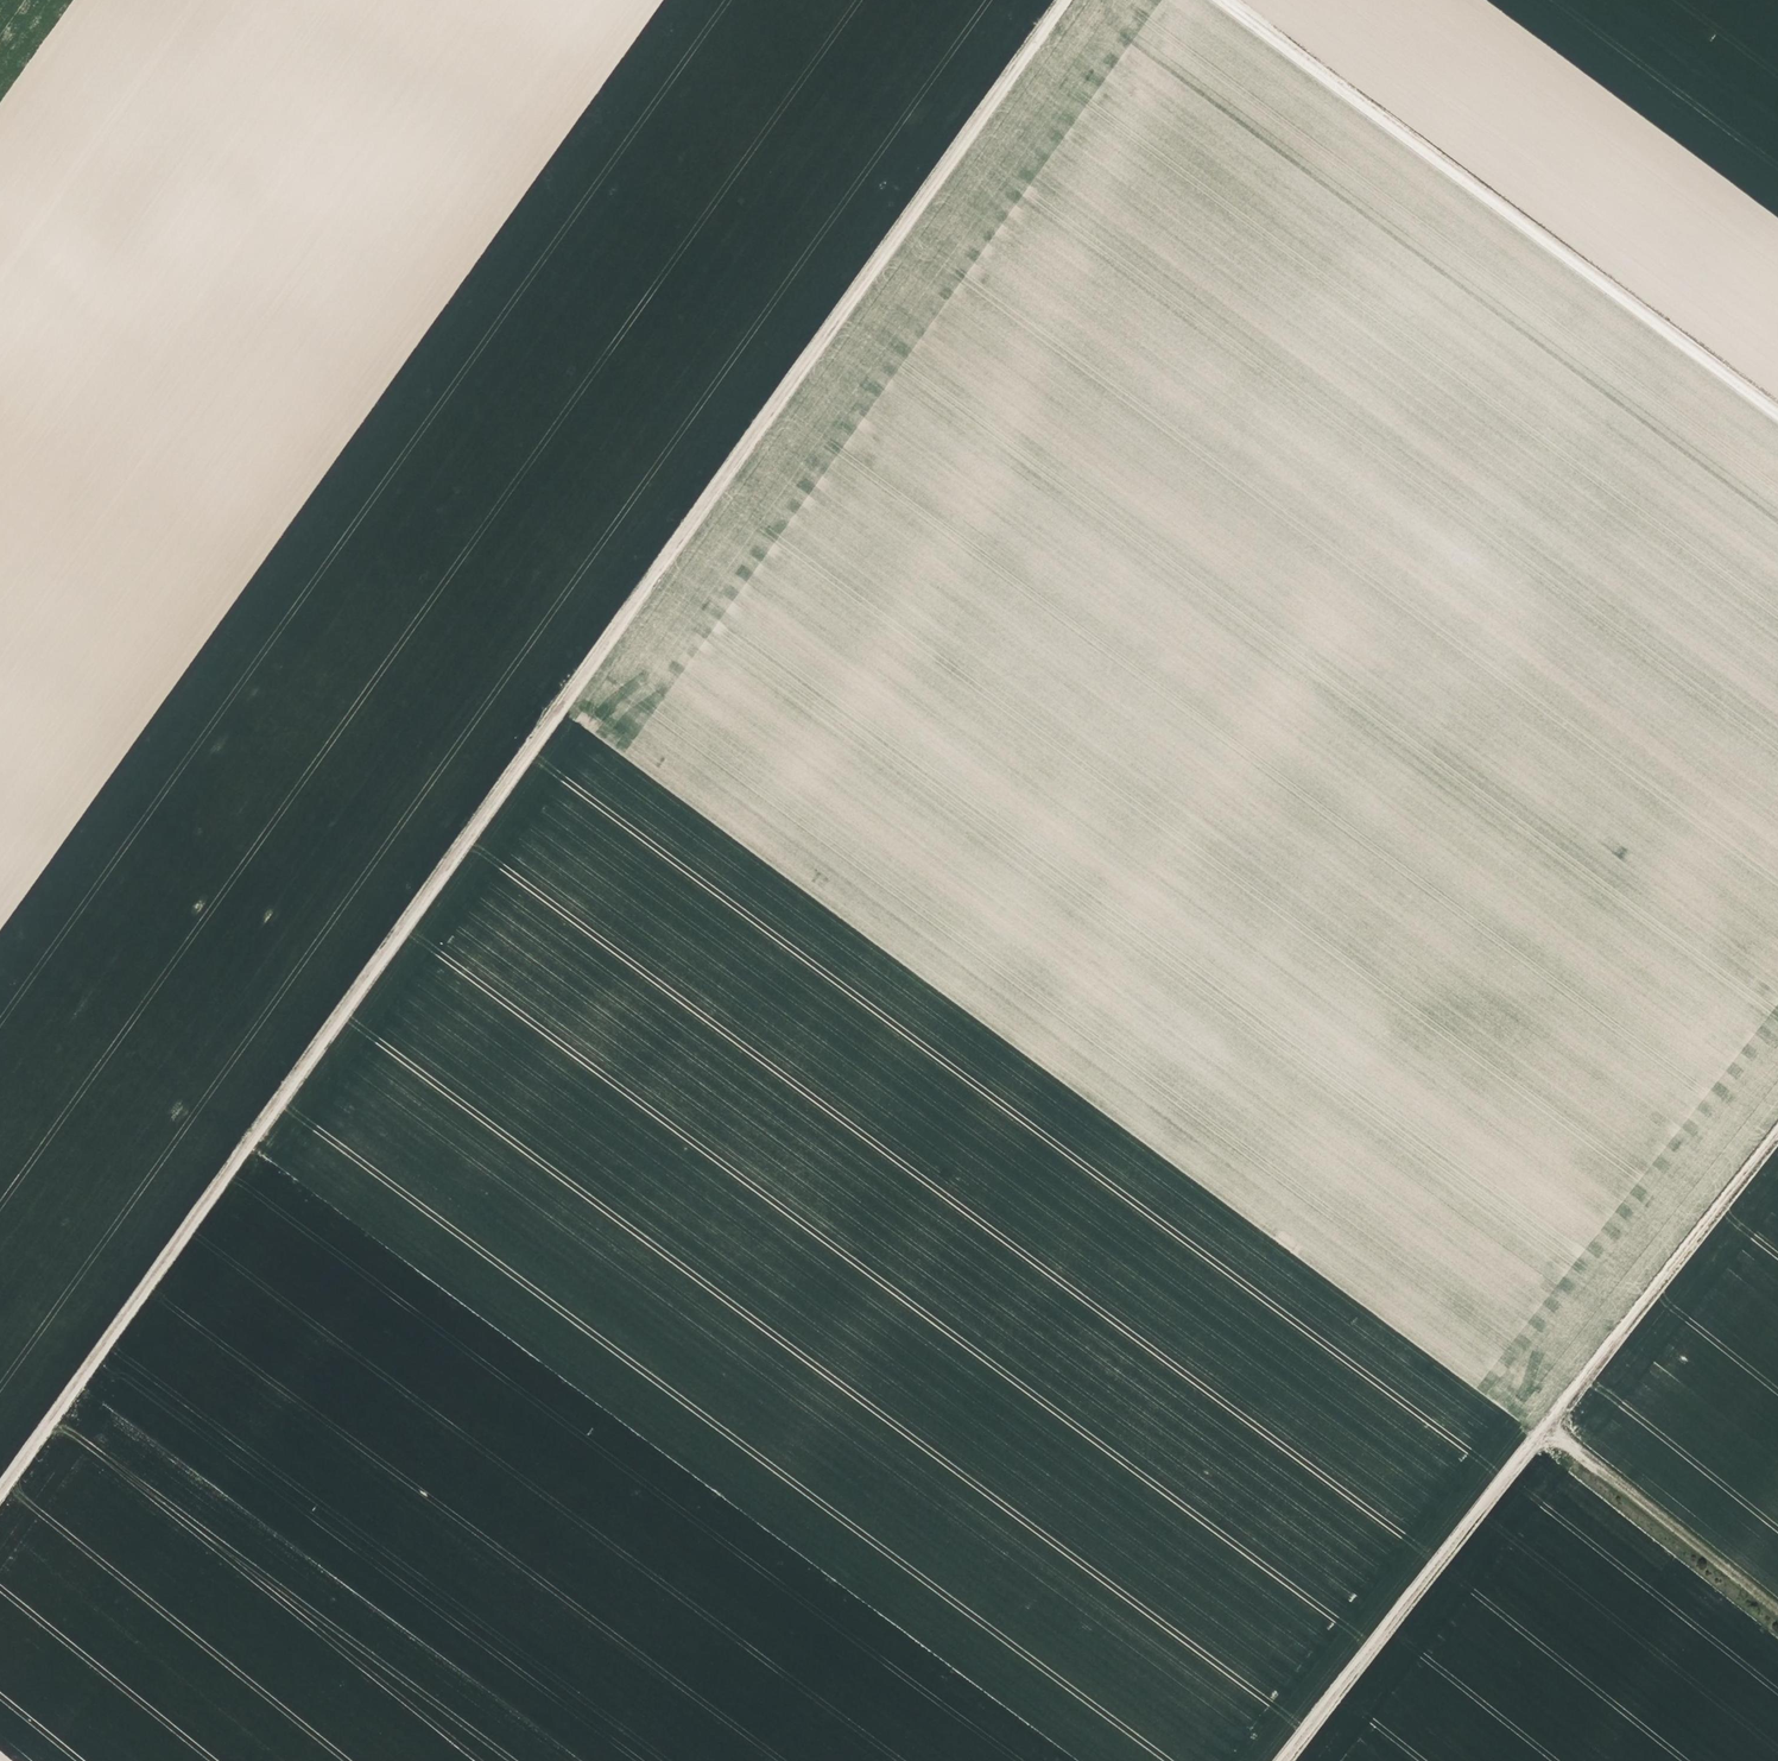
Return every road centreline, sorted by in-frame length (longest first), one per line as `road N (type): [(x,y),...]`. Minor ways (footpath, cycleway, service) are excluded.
road 1 (track): [(1063,0),(0,1495)]
road 2 (track): [(1279,1760),(1777,1130)]
road 3 (track): [(1220,0),(1777,414)]
road 4 (track): [(1777,1613),(1544,1427)]

